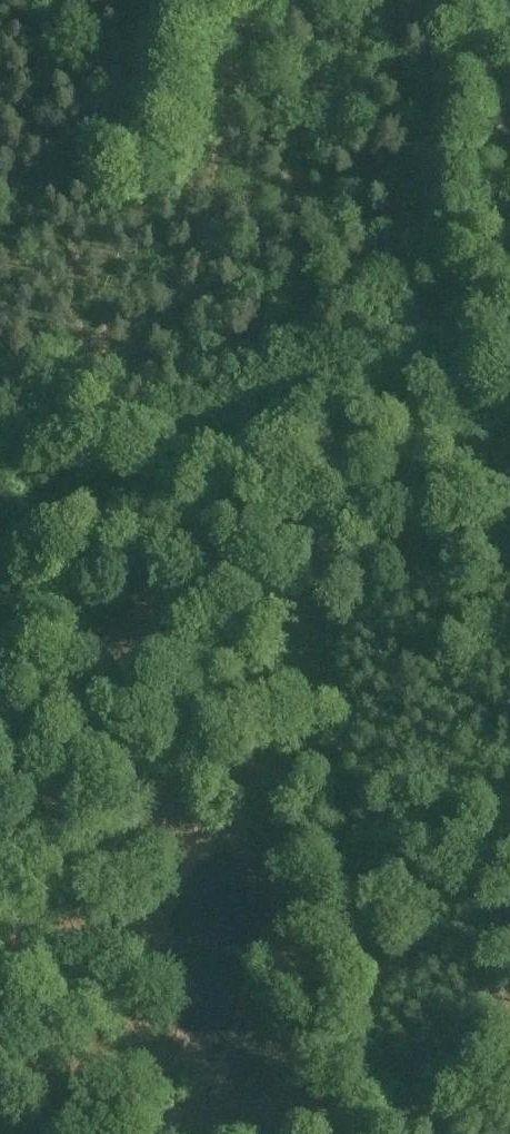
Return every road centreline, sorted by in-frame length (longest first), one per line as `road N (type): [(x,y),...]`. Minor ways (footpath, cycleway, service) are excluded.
road 1 (track): [(398,1133),(460,1102),(509,1063)]

